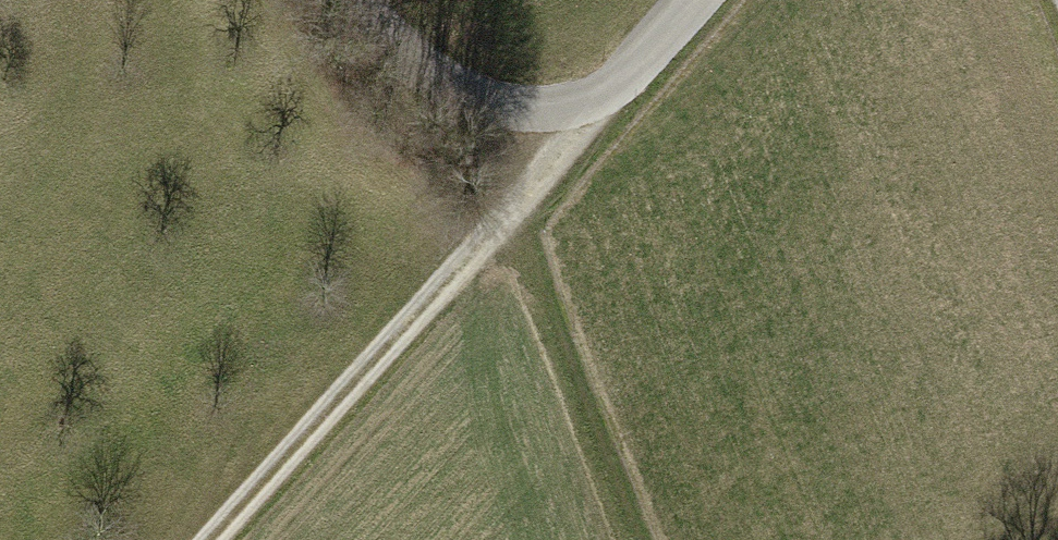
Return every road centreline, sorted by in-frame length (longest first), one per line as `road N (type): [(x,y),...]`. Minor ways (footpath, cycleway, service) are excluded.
road 1 (track): [(211,539),(608,94)]
road 2 (track): [(380,0),(442,83),(530,99),(608,94),(693,0)]
road 3 (track): [(490,227),(629,539)]

